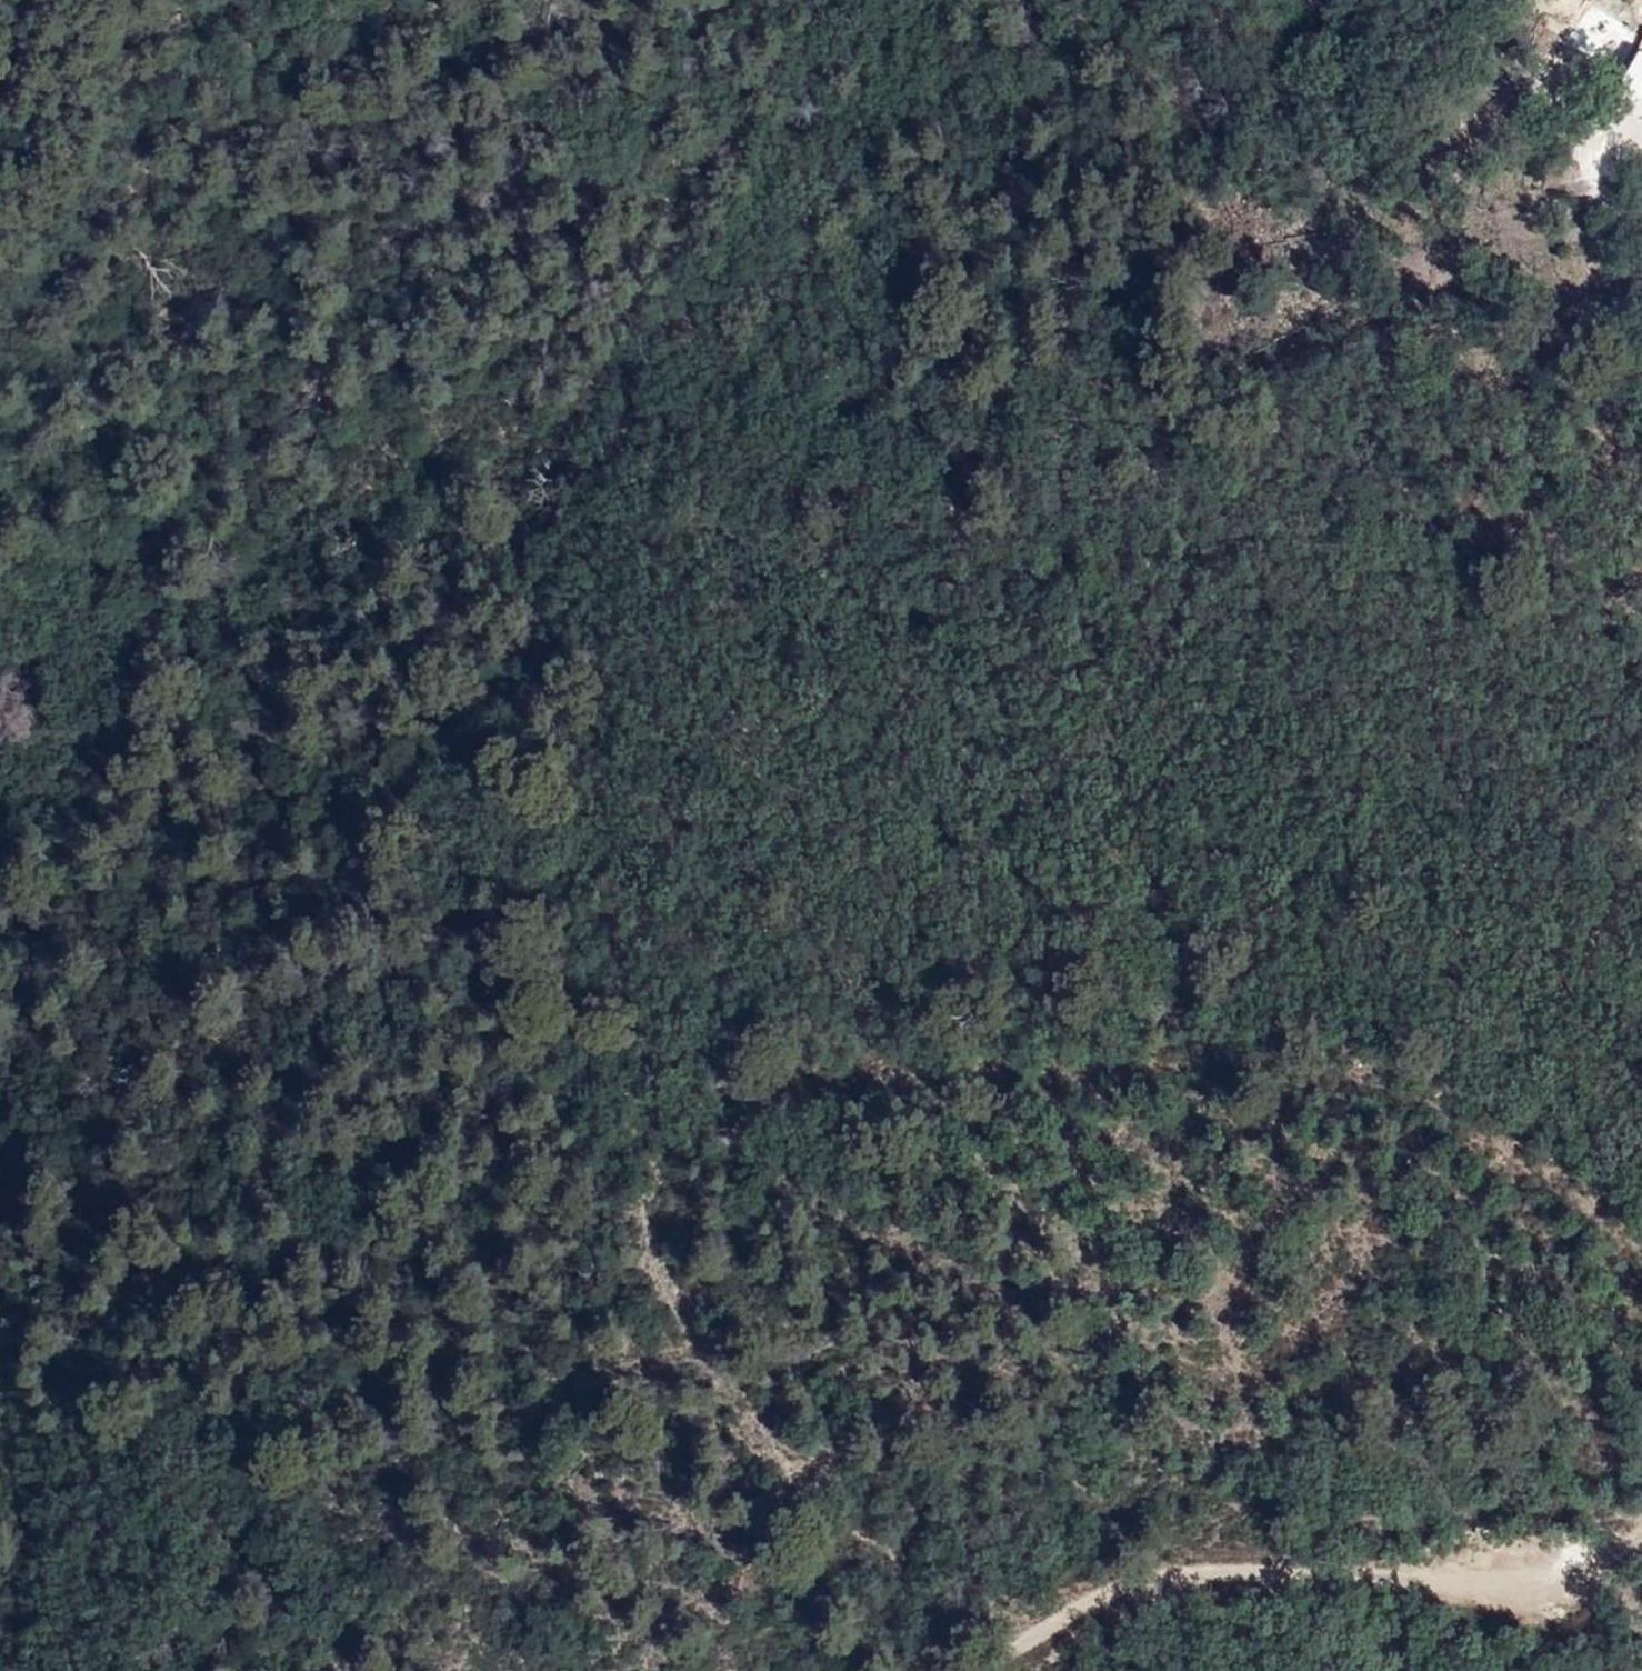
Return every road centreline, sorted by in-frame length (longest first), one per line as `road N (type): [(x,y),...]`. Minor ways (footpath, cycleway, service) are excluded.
road 1 (track): [(1546,1576),(1198,1572),(1108,1591),(957,1670)]
road 2 (track): [(1641,1503),(1546,1576)]

